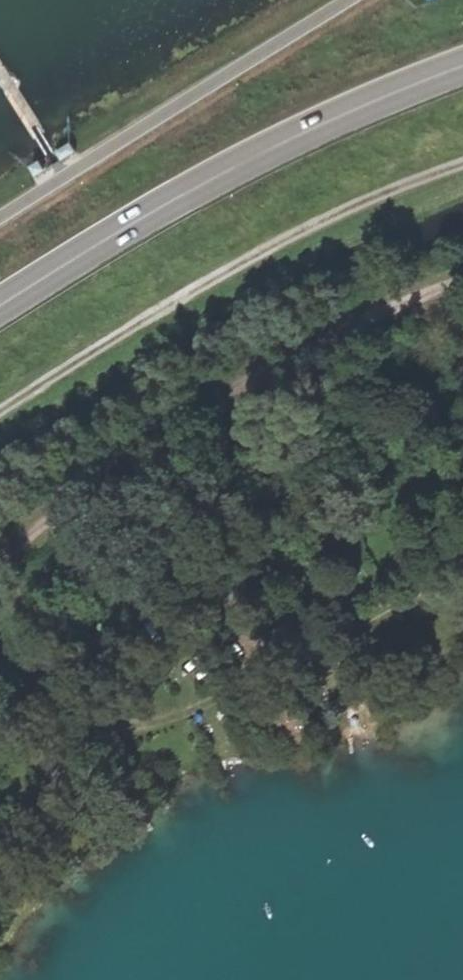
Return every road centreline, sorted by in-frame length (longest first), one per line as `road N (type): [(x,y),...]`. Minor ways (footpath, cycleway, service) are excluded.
road 1 (track): [(462,574),(177,709),(115,706),(9,566)]
road 2 (track): [(462,285),(357,326),(231,400),(0,573)]
road 3 (track): [(462,166),(371,196),(276,242),(0,410)]
road 4 (primary): [(462,65),(260,153),(131,221),(0,303)]

